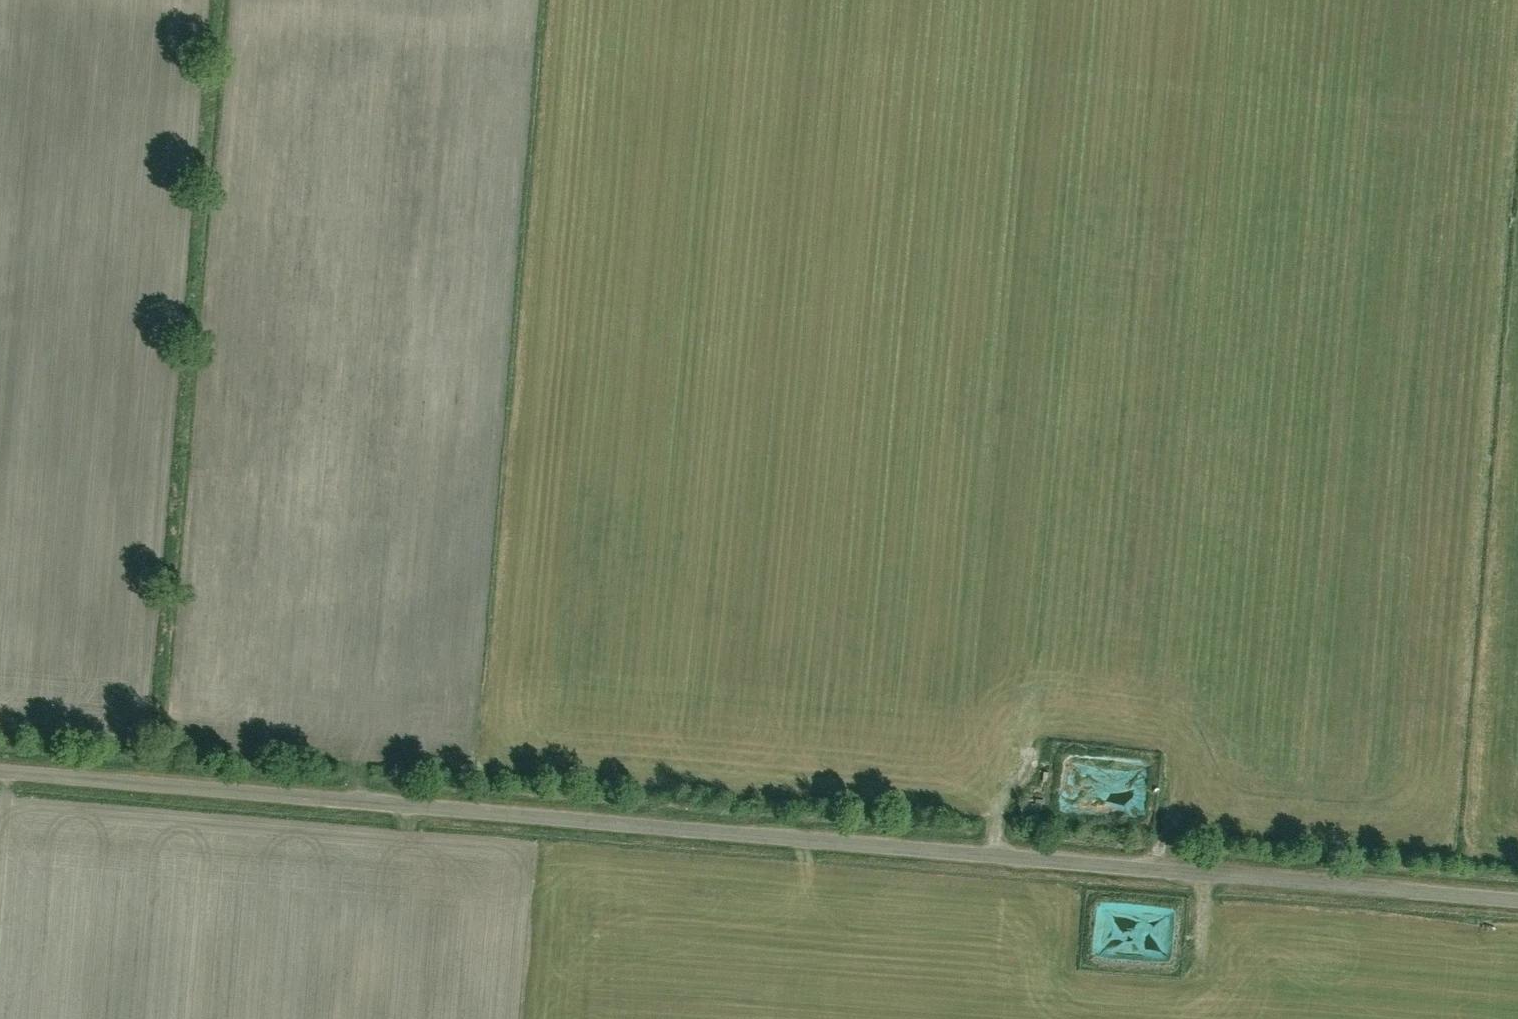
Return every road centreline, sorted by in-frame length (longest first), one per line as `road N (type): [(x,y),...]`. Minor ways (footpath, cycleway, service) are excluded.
road 1 (unclassified): [(1517,898),(0,770)]

